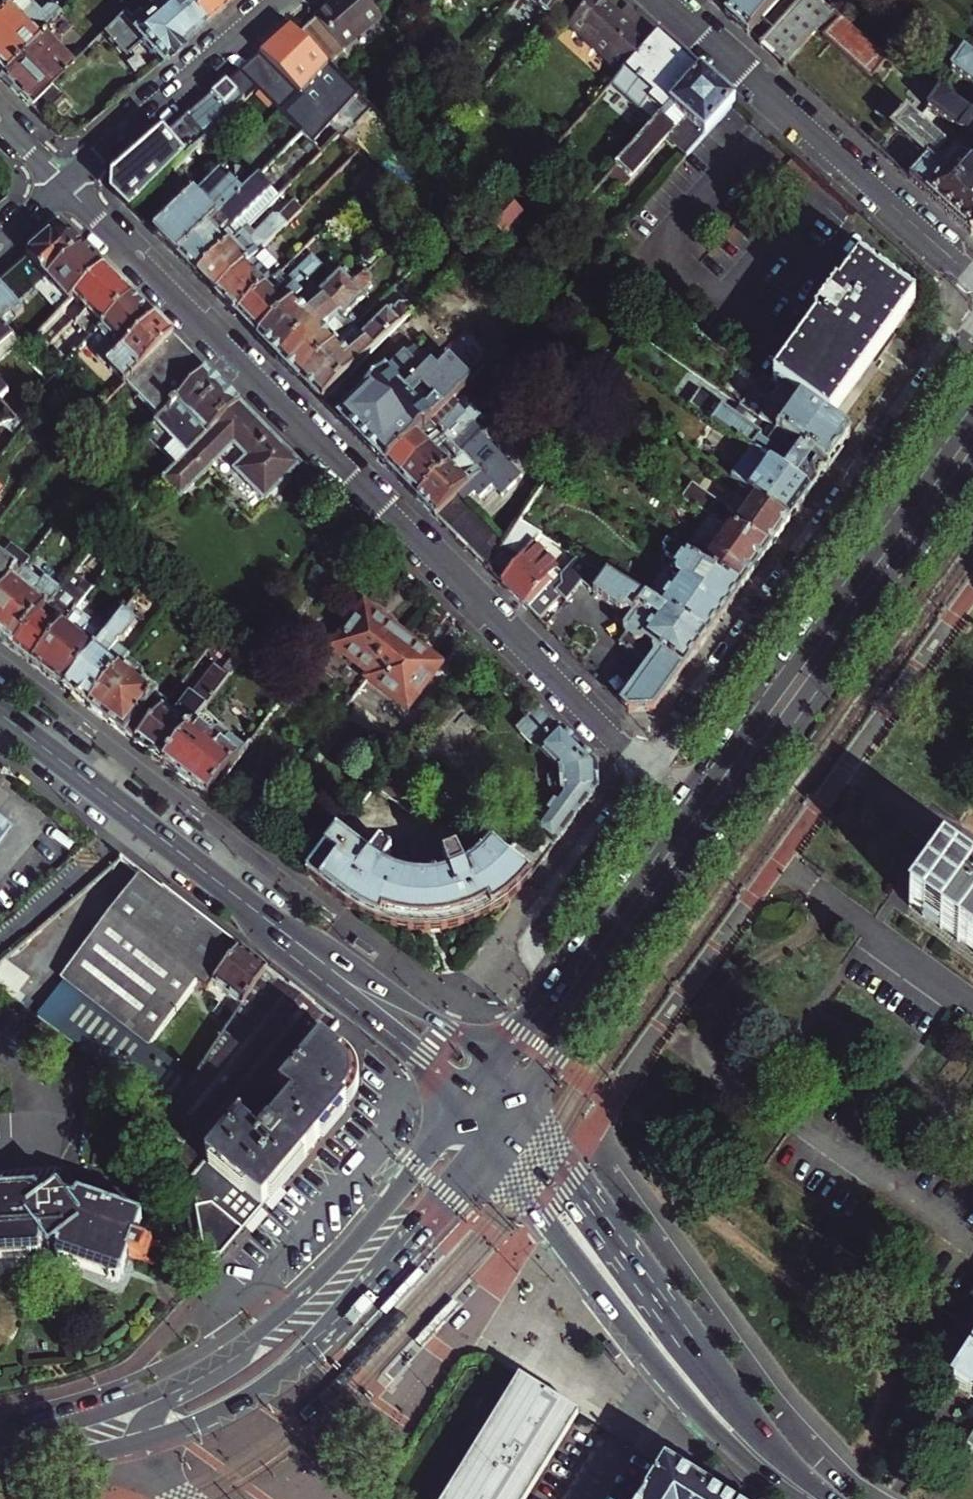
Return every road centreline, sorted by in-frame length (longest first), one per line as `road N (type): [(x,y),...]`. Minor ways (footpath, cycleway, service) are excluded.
road 1 (residential): [(67,187),(653,773)]
road 2 (residential): [(570,1165),(774,864),(972,591)]
road 3 (residential): [(972,331),(653,773)]
road 4 (primary): [(972,405),(685,804)]
road 5 (secondary): [(490,1142),(671,1381),(809,1498)]
road 6 (primary): [(136,1443),(208,1417),(286,1373),(490,1142)]
road 7 (primary): [(714,832),(972,476)]
road 8 (secondary): [(827,1498),(698,1350),(570,1165)]
road 9 (residential): [(664,0),(972,278)]
road 10 (secondary): [(0,713),(262,916)]
road 11 (primary): [(462,1106),(348,1252),(238,1346)]
road 12 (primary): [(523,1098),(714,832)]
road 13 (residential): [(67,187),(280,0)]
road 14 (secondary): [(497,1063),(262,916)]
road 15 (secondary): [(262,916),(321,980),(425,1061),(462,1106)]
road 16 (residential): [(550,993),(539,930),(653,773)]
road 17 (primary): [(238,1346),(129,1402),(0,1440)]
road 18 (primary): [(685,804),(550,993)]
road 19 (residential): [(238,1346),(203,1381),(141,1418),(136,1443)]
road 20 (primary): [(0,1472),(136,1443)]

